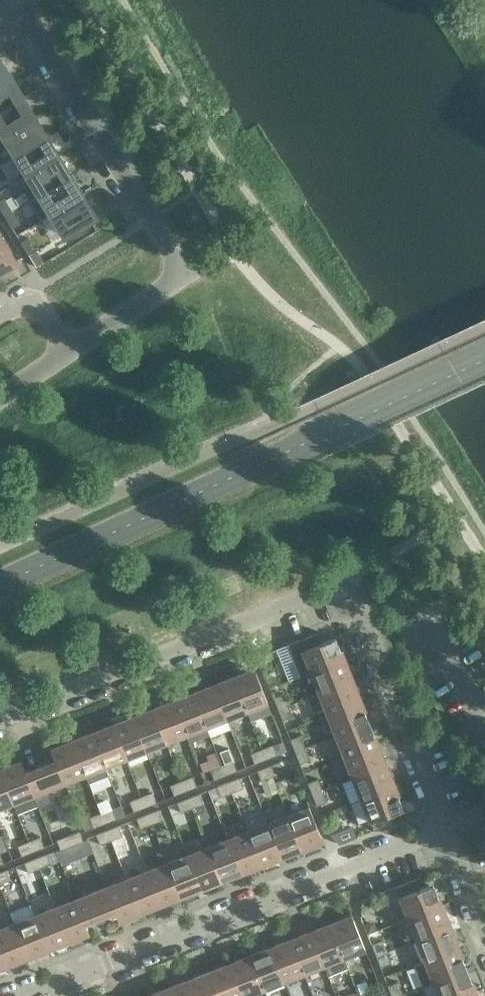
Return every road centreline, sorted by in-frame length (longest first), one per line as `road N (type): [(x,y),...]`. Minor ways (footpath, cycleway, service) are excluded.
road 1 (residential): [(22,995),(446,831)]
road 2 (residential): [(0,719),(326,589),(348,590)]
road 3 (residential): [(179,276),(153,218),(12,4)]
road 4 (residential): [(446,831),(348,590)]
road 5 (unclassified): [(71,351),(179,276)]

